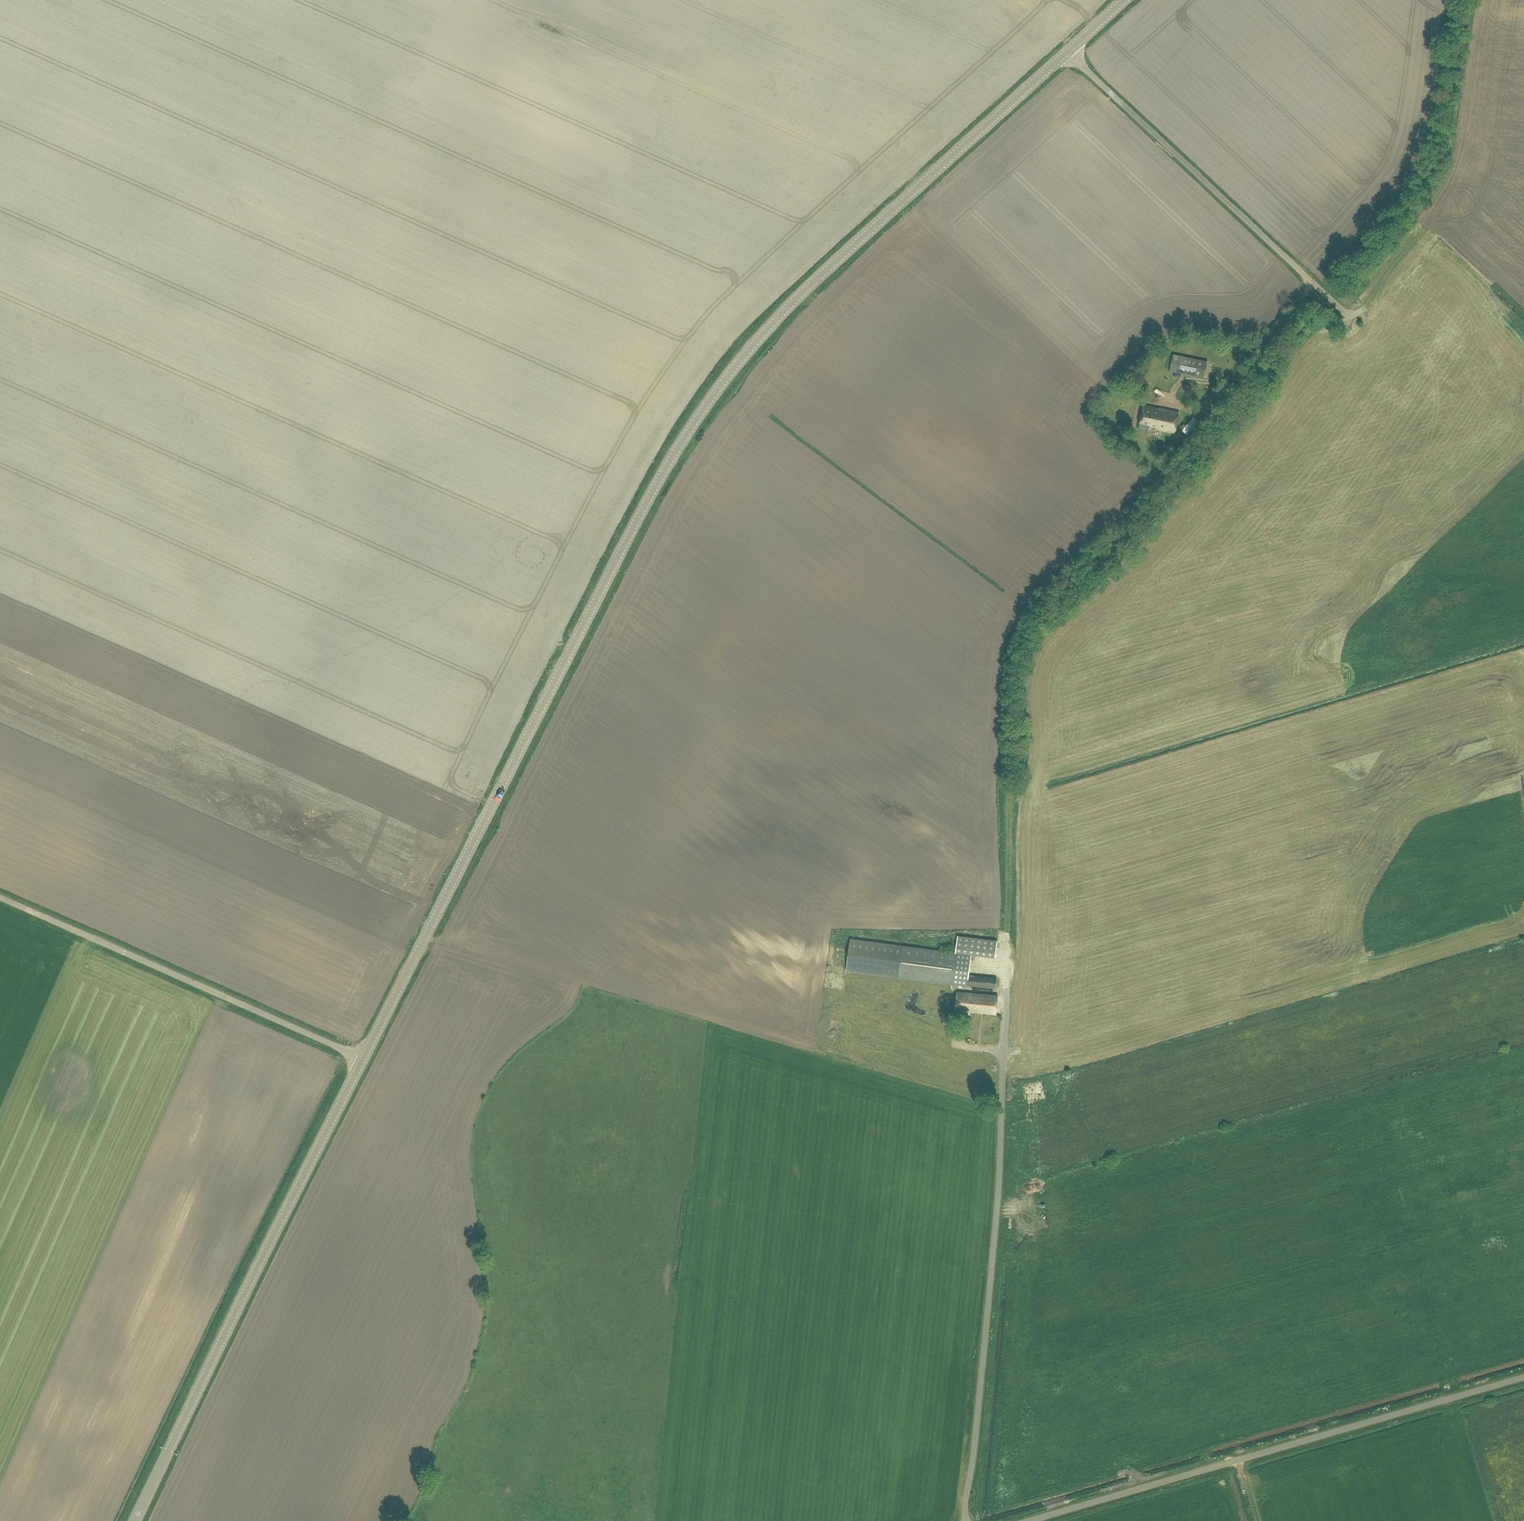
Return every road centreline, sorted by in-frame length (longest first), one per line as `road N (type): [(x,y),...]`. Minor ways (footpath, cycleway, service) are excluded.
road 1 (tertiary): [(134,1520),(588,614),(704,404),(799,294),(1066,52)]
road 2 (unclassified): [(1026,1520),(1523,1373)]
road 3 (unclassified): [(965,1520),(990,1310),(1008,1037)]
road 4 (track): [(364,1059),(0,898)]
road 5 (unclassified): [(1353,322),(1066,52)]

